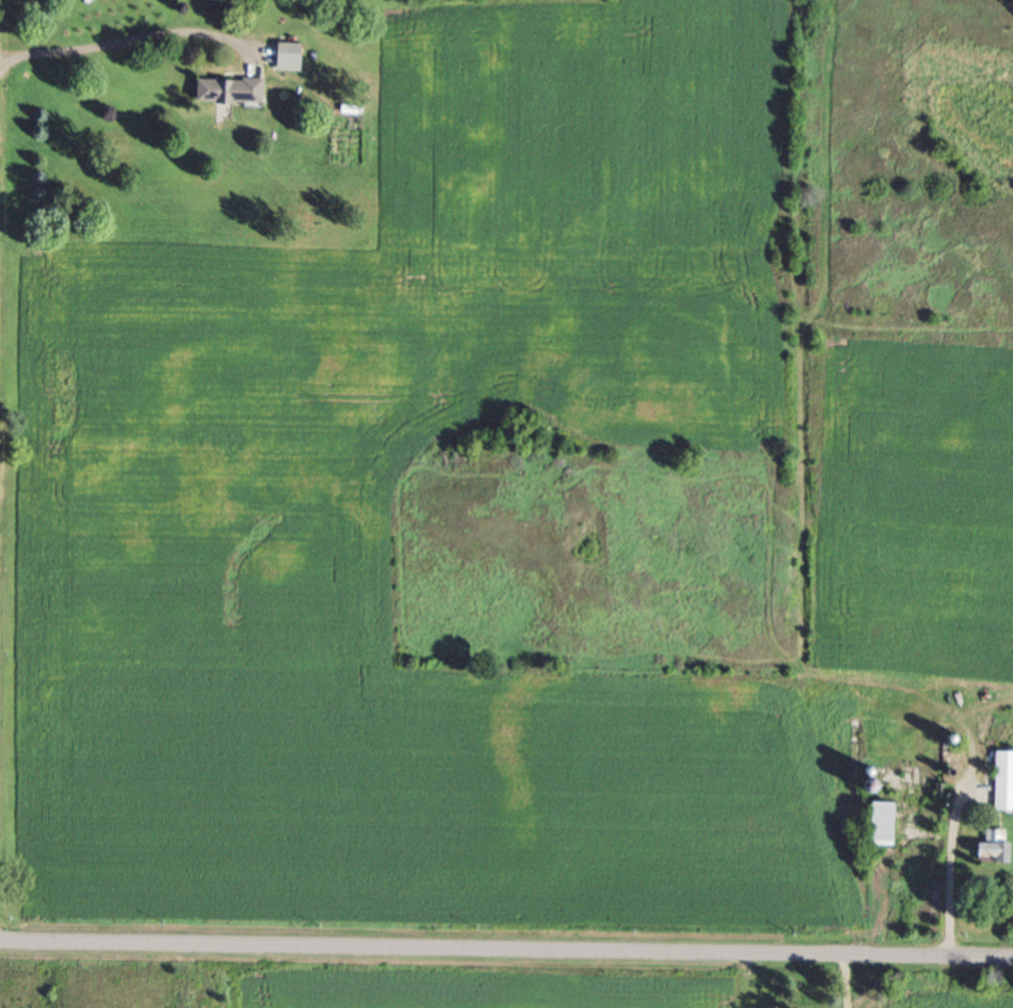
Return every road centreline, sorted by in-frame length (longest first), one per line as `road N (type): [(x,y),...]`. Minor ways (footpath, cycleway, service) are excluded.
road 1 (residential): [(1012,957),(0,940)]

